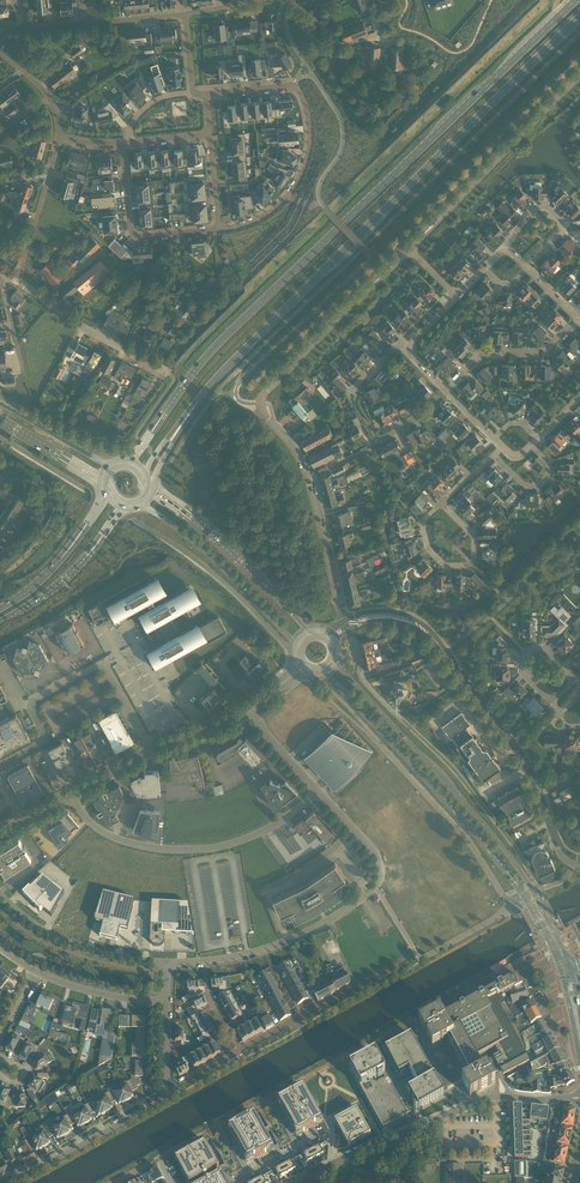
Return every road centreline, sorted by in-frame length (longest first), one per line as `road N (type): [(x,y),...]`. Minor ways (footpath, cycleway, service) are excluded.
road 1 (primary): [(575,0),(232,330),(155,428)]
road 2 (primary): [(178,429),(316,277),(579,18)]
road 3 (tertiary): [(560,942),(508,854),(332,657)]
road 4 (tertiary): [(321,668),(498,861),(553,946)]
road 5 (unclassified): [(168,963),(272,948),(330,921),(376,888),(372,849),(319,794)]
road 6 (unclassified): [(69,794),(107,835),(191,850),(249,838),(319,794)]
road 7 (residential): [(218,228),(251,222),(287,196),(309,152),(309,126),(291,86),(206,94)]
road 8 (unclassified): [(12,1182),(160,1102),(165,1000)]
road 9 (unclassified): [(0,767),(42,741),(35,699),(96,667),(107,669),(150,749)]
road 10 (tertiary): [(308,479),(262,402),(379,278)]
road 11 (residential): [(517,750),(420,626),(391,617),(348,626)]
road 12 (tertiary): [(145,504),(238,582),(300,649)]
road 13 (tertiary): [(438,220),(579,75)]
road 14 (residential): [(329,1166),(475,1102),(510,1096)]
road 15 (unclassified): [(168,963),(67,942),(0,893)]
road 16 (residential): [(123,143),(134,235),(218,228)]
road 17 (residential): [(170,373),(19,283)]
road 18 (tertiary): [(312,637),(189,516)]
road 19 (unclassified): [(186,13),(27,27)]
road 20 (residential): [(447,390),(480,356),(546,350),(578,320)]
road 21 (residential): [(308,479),(441,395)]
road 22 (tertiary): [(348,626),(308,479)]
road 23 (residential): [(19,283),(58,139)]
road 24 (residential): [(526,268),(562,231),(546,208),(534,208),(505,251)]
road 25 (residential): [(579,683),(544,648),(526,652),(523,671),(560,708)]
road 26 (unclassified): [(165,1000),(105,994),(36,971)]
road 27 (residential): [(440,503),(422,521),(428,549),(445,566),(467,566),(473,536)]
road 28 (primary): [(0,621),(46,593),(99,541)]
road 29 (residential): [(572,864),(558,850),(517,750)]
road 30 (primary): [(111,463),(0,403)]

